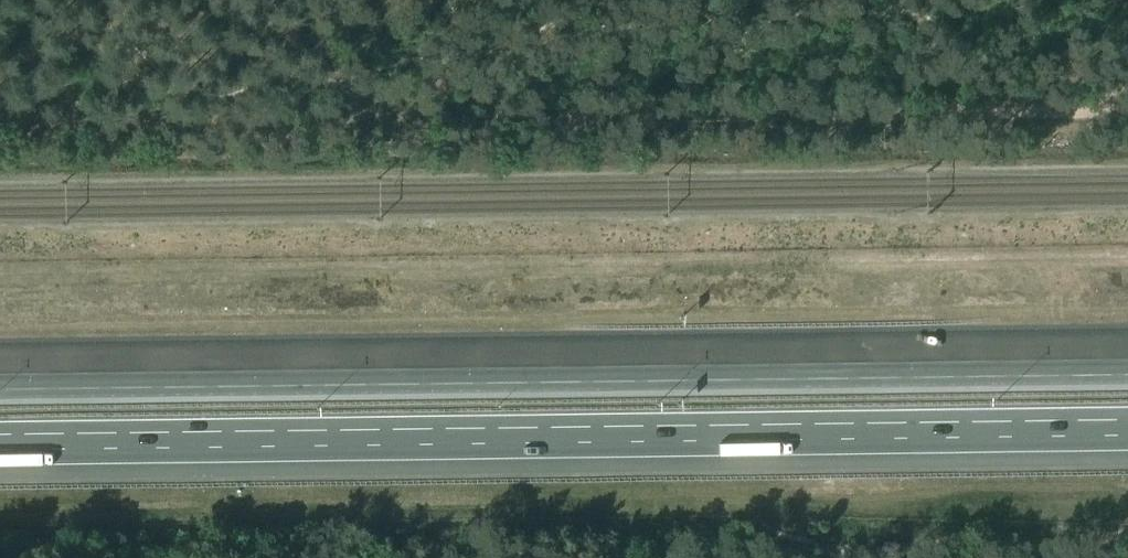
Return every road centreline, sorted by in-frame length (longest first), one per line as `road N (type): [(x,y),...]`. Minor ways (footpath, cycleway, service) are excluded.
road 1 (motorway): [(0,444),(1127,429)]
road 2 (motorway): [(1127,367),(0,381)]
road 3 (track): [(958,110),(0,124)]
road 4 (track): [(1127,98),(958,110)]

